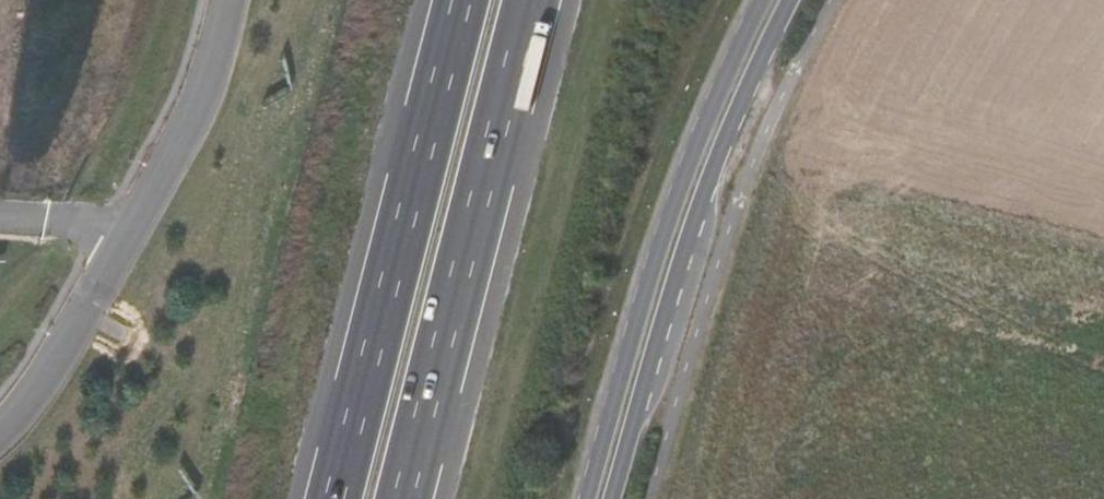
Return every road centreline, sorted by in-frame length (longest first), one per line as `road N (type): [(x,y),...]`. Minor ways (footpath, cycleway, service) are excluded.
road 1 (secondary): [(611,498),(693,225),(791,0)]
road 2 (secondary): [(765,0),(661,240),(589,498)]
road 3 (motorway): [(407,498),(534,0)]
road 4 (motorway): [(458,0),(331,498)]
road 5 (unclassified): [(230,0),(196,113),(96,291),(27,401),(0,428)]

